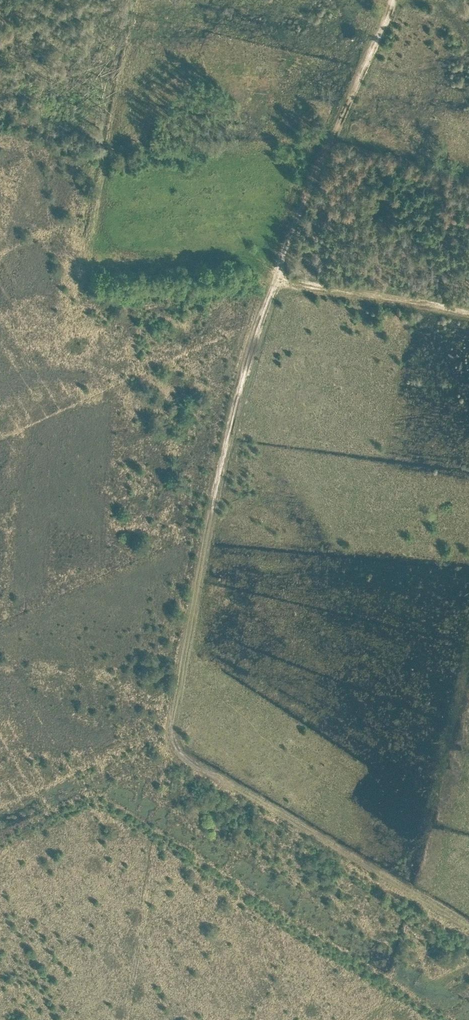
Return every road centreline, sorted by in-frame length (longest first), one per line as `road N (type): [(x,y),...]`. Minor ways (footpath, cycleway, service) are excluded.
road 1 (track): [(468,925),(186,756),(172,738),(235,400),(274,278),(468,310)]
road 2 (track): [(274,278),(393,0)]

